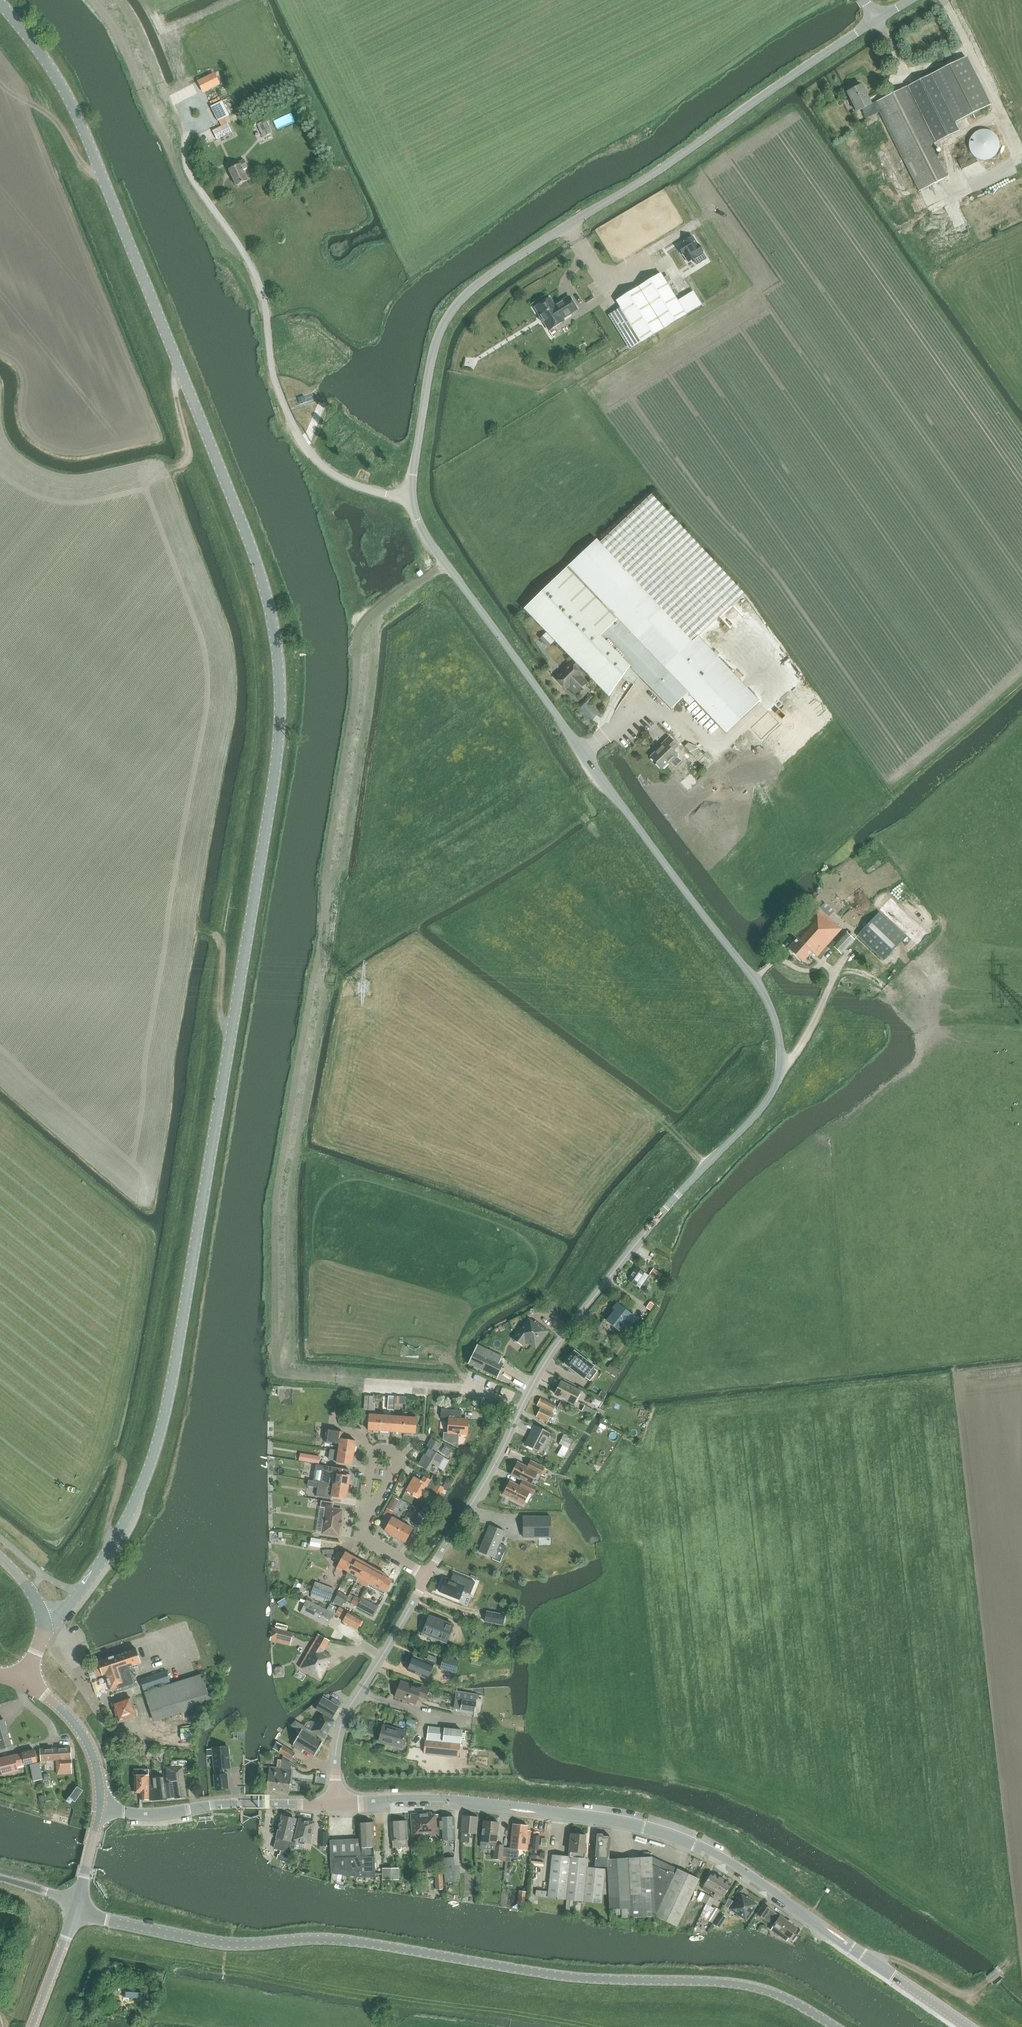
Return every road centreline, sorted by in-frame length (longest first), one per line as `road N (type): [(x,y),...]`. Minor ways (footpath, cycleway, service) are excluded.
road 1 (unclassified): [(428,1576),(558,1344),(654,1221),(766,1103),(780,1048),(764,997),(424,535),(411,479),(433,349),(468,290),(877,20)]
road 2 (tertiary): [(45,1630),(81,1595),(120,1536),(159,1436),(275,774),(280,700),(261,574),(179,366),(69,100),(0,0)]
road 3 (tertiary): [(836,2026),(783,1995),(744,1985),(582,1979),(326,1939),(218,1945),(76,1905)]
road 4 (tertiary): [(968,2026),(681,1840),(619,1822),(441,1800),(334,1803)]
road 5 (unclassified): [(334,1803),(342,1727),(428,1576)]
road 6 (tertiary): [(100,1812),(334,1803)]
road 7 (track): [(1010,1950),(1002,1968),(969,1993),(890,1957),(865,1957)]
road 8 (tertiary): [(100,1812),(98,1771),(82,1733),(25,1682)]
road 9 (tertiary): [(33,2026),(76,1905)]

